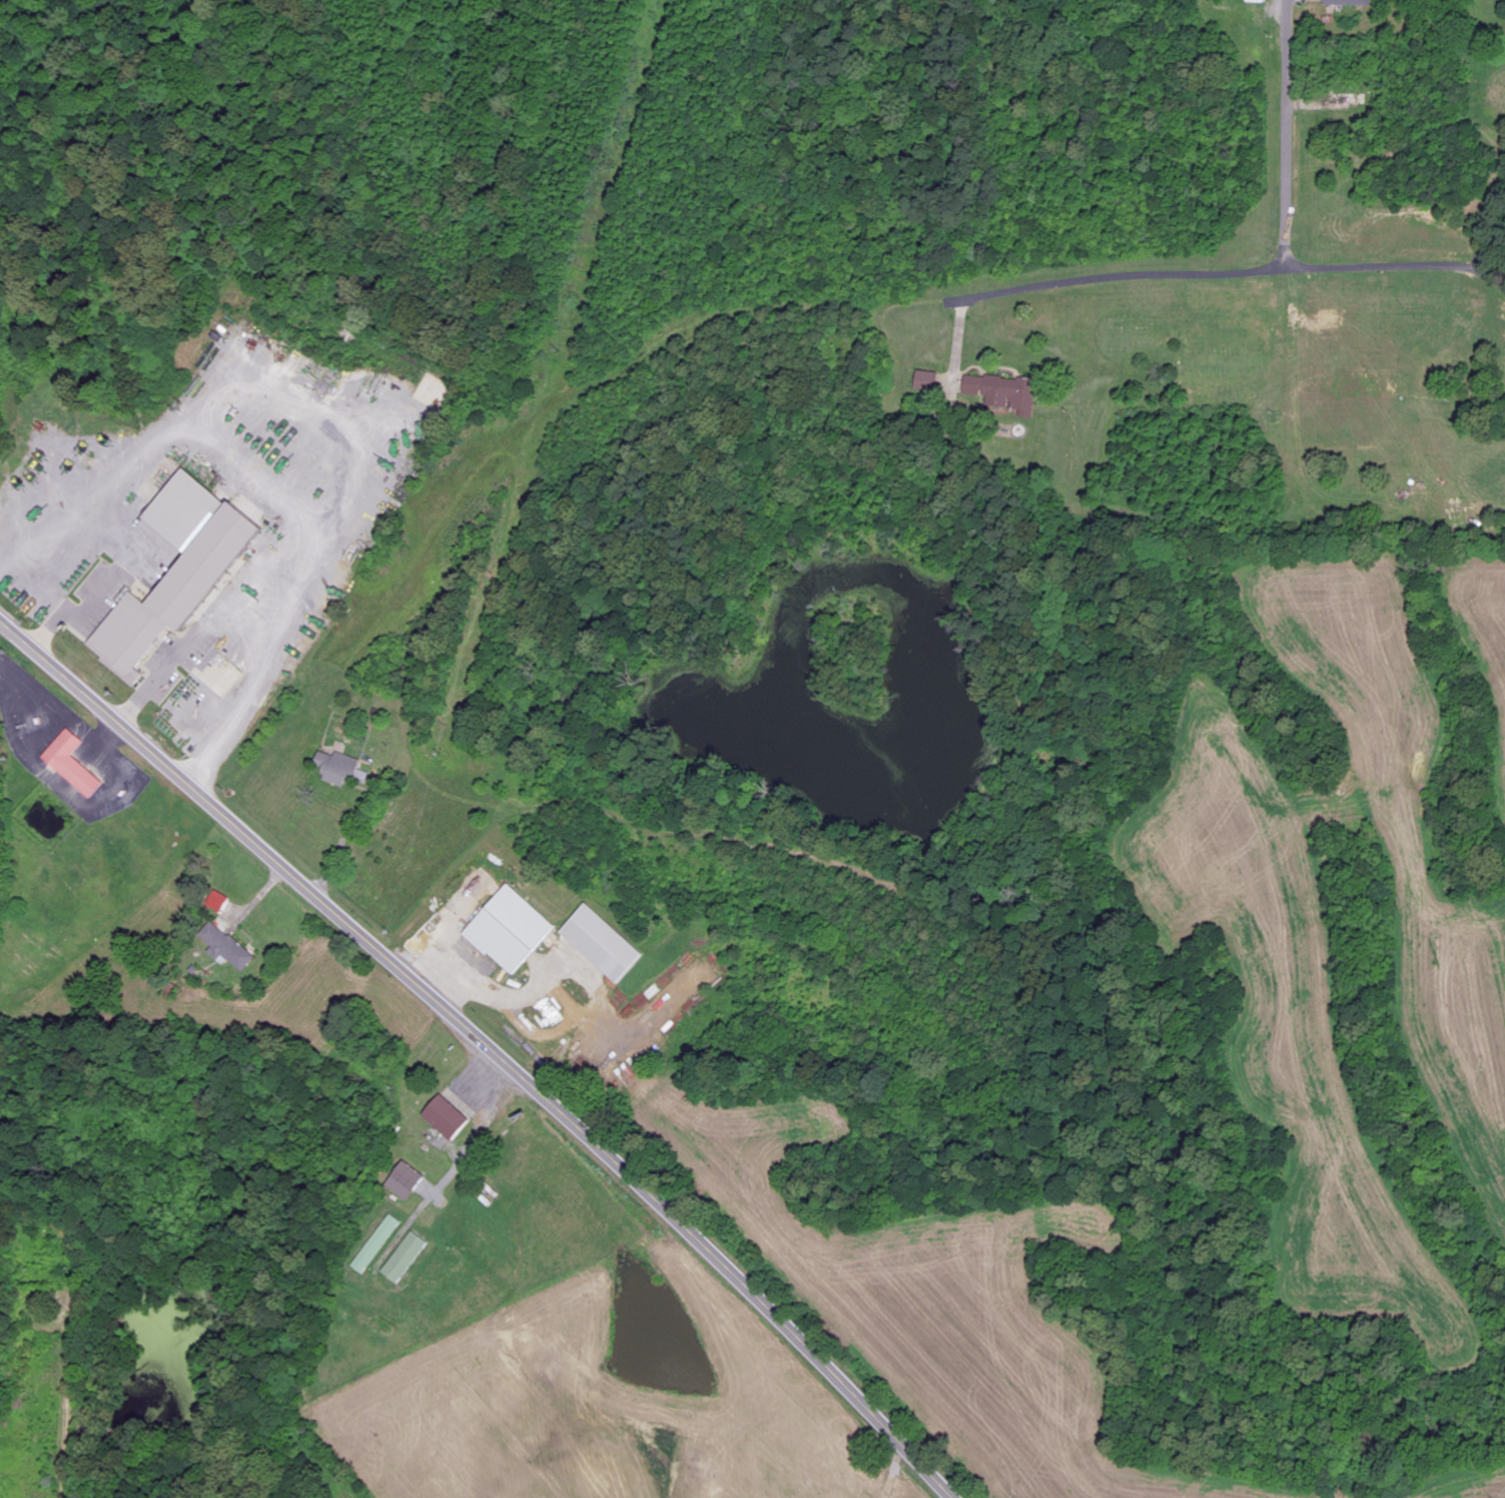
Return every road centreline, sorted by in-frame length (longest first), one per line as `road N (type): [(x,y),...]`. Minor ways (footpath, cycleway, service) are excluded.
road 1 (primary): [(954,1497),(767,1303),(556,1102),(0,618)]
road 2 (residential): [(1286,256),(1290,0)]

